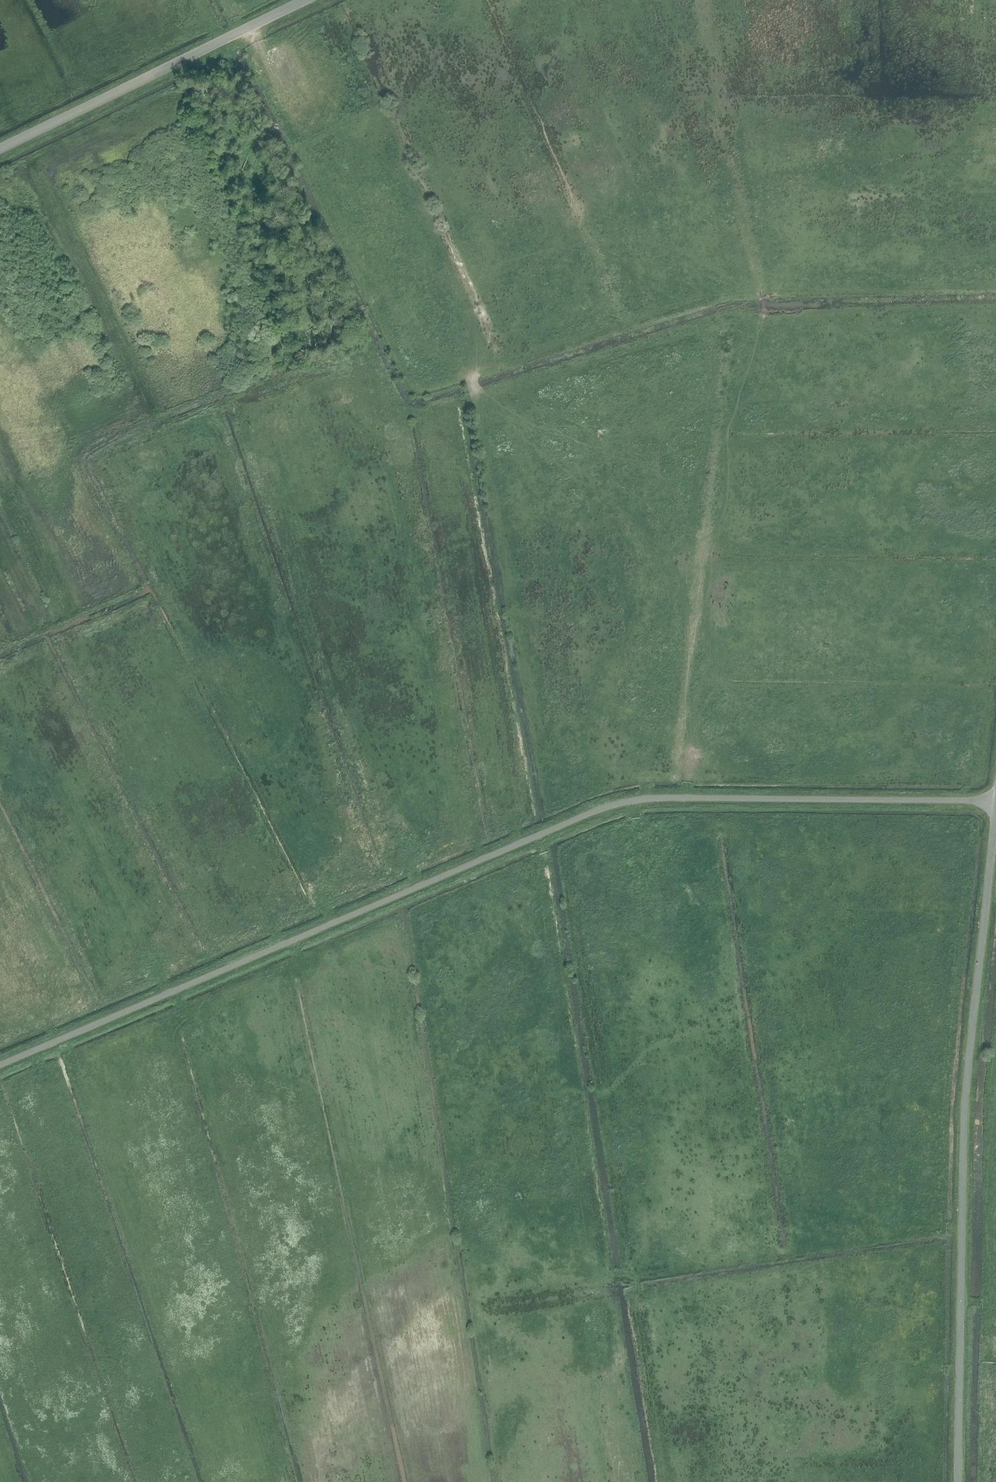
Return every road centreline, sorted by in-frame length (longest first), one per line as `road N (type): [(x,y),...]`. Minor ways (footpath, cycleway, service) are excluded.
road 1 (unclassified): [(0,1065),(611,807),(647,799),(995,801)]
road 2 (unclassified): [(956,1481),(960,1158),(995,803)]
road 3 (unclassified): [(0,149),(305,0)]

